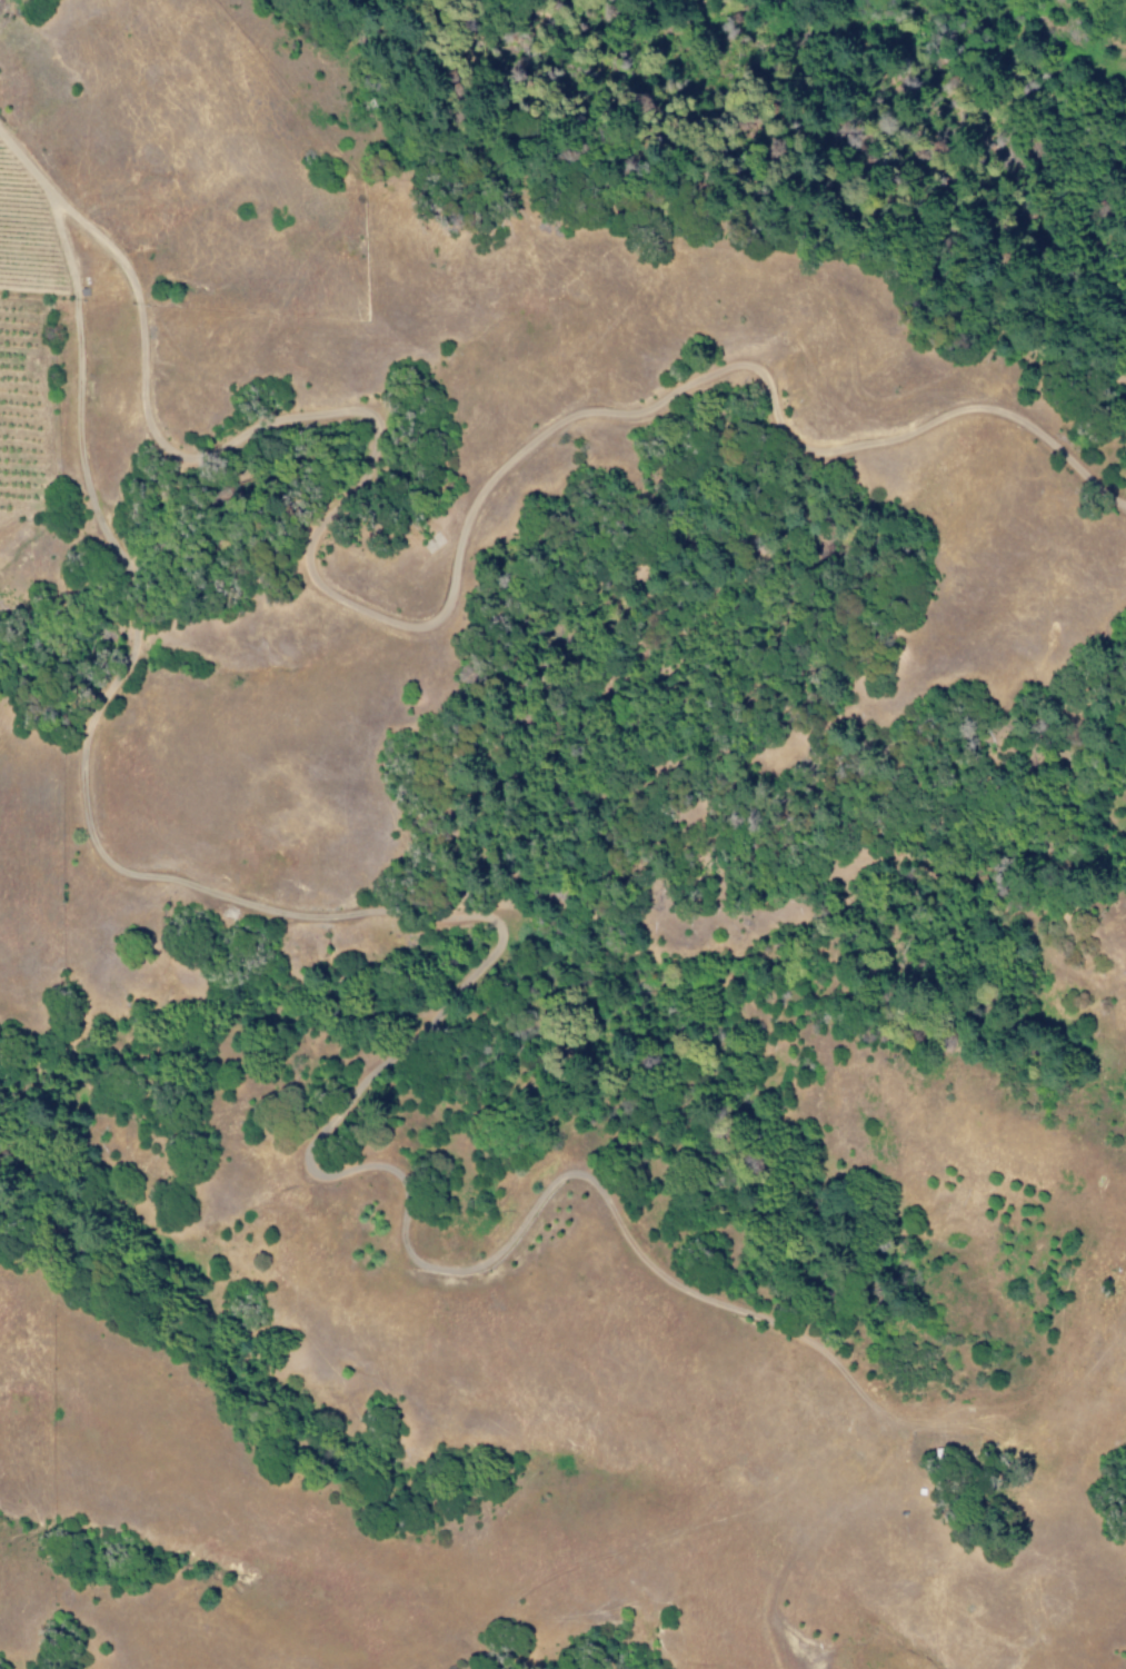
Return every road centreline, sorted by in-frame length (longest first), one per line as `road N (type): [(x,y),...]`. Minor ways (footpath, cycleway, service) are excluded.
road 1 (residential): [(0,177),(80,213),(166,409),(202,434),(390,415),(390,500),(336,574),(336,635),(397,684),(464,659),(579,446),(670,415),(749,427),(810,464),(975,470),(1125,512)]

